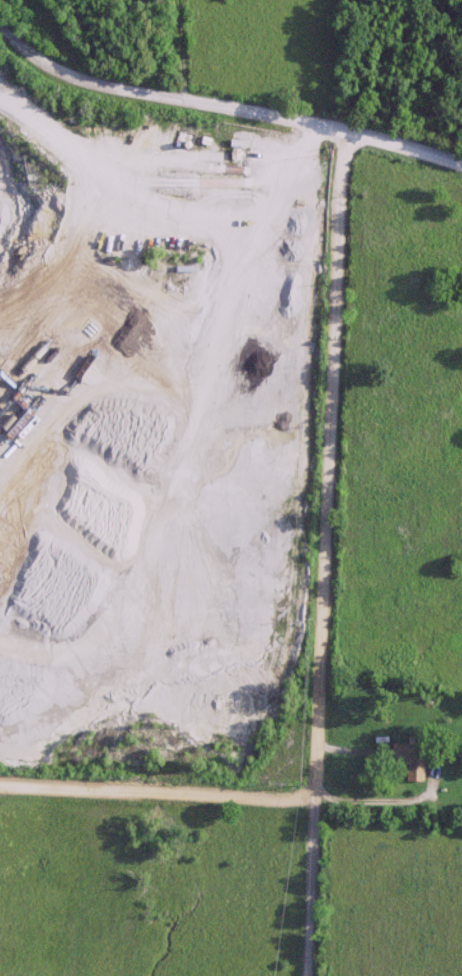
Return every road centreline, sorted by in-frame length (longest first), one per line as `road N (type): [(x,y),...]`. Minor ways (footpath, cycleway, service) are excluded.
road 1 (residential): [(306,975),(342,138)]
road 2 (residential): [(461,167),(55,71),(0,24)]
road 3 (residential): [(0,782),(313,799)]

